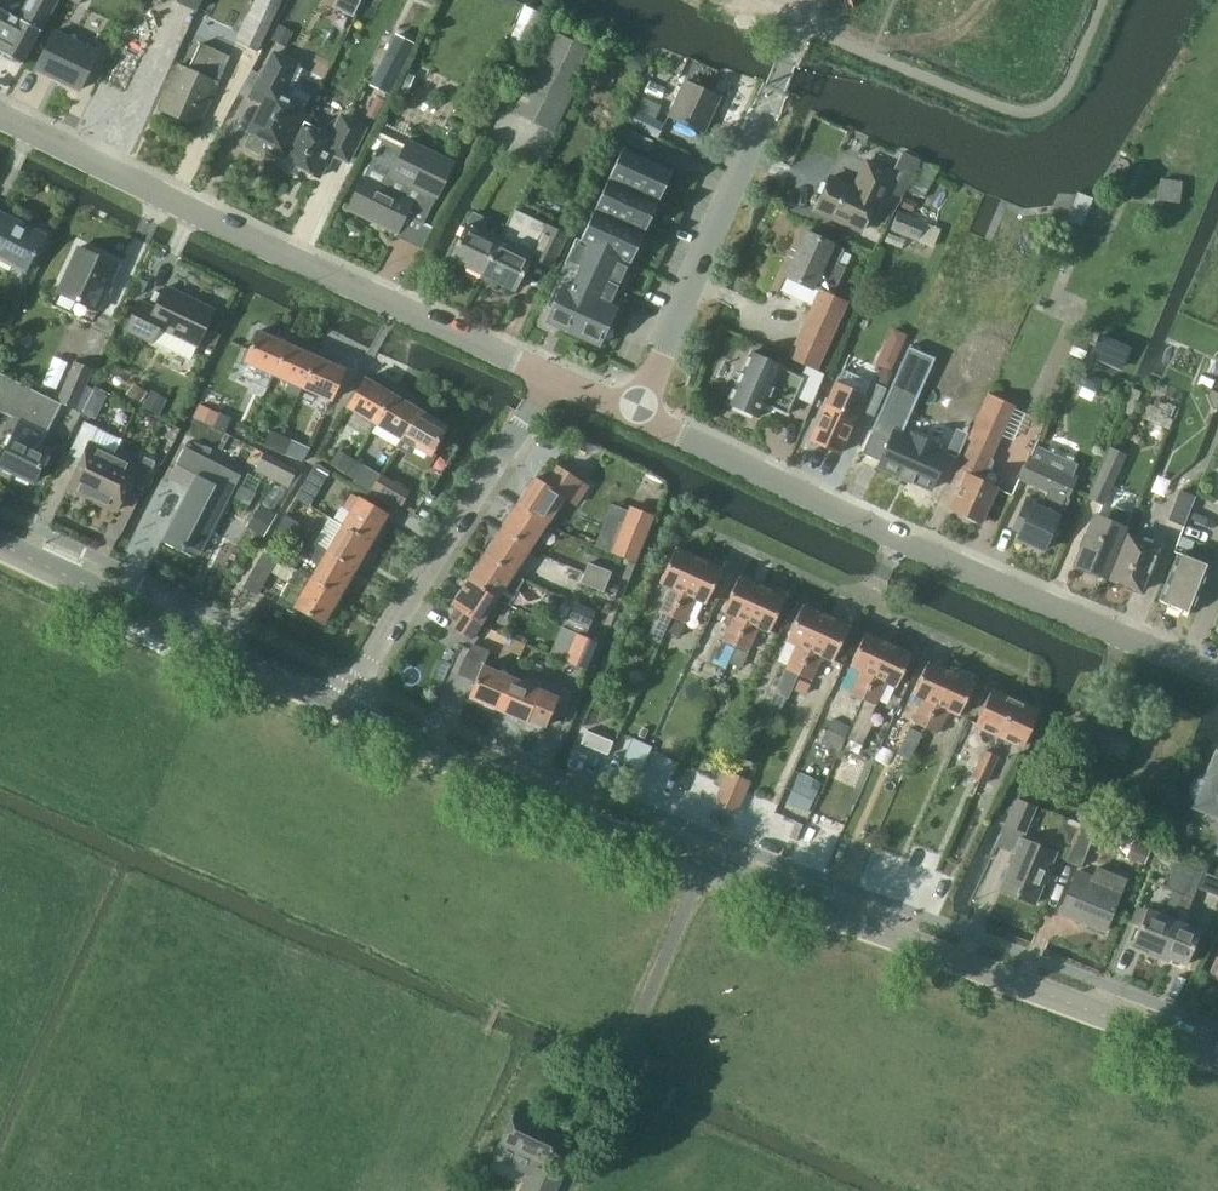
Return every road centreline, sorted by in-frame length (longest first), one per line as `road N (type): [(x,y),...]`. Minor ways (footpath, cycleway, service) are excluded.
road 1 (tertiary): [(1217,1053),(990,967),(354,700)]
road 2 (tertiary): [(1217,668),(640,410)]
road 3 (tertiary): [(553,370),(0,110)]
road 4 (unclassified): [(640,410),(812,0)]
road 5 (track): [(4,1190),(167,822)]
road 6 (tertiary): [(354,700),(0,545)]
road 7 (track): [(571,1154),(609,1096),(713,850)]
road 8 (unclassified): [(354,700),(354,680),(526,415)]

